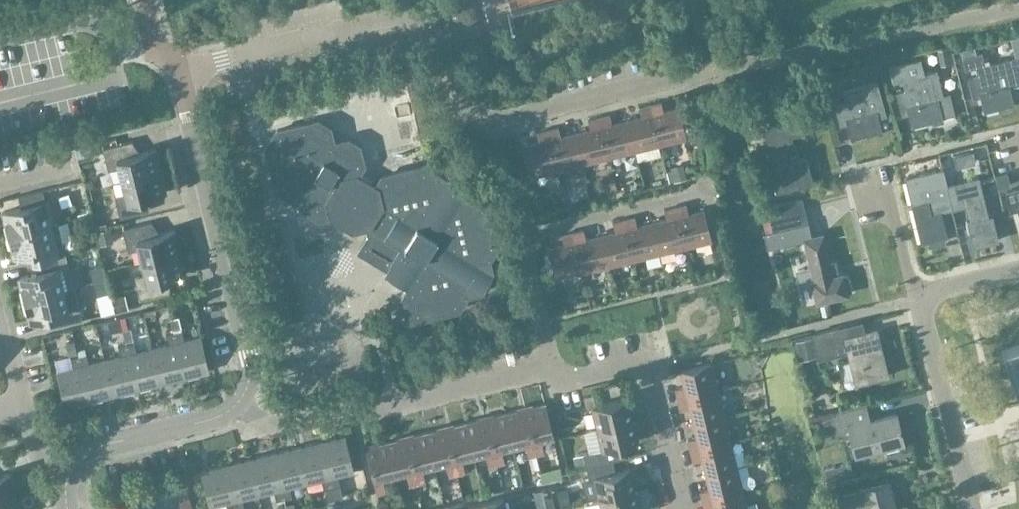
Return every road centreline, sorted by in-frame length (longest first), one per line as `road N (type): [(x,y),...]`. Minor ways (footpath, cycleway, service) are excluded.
road 1 (residential): [(169,72),(397,22),(428,38),(443,99),(470,118),(499,124),(678,82)]
road 2 (residential): [(238,405),(251,359),(185,98),(169,72)]
road 3 (residential): [(553,365),(524,232),(710,188)]
road 4 (residential): [(553,365),(280,426),(238,405)]
road 5 (residential): [(687,508),(652,361),(580,378),(553,365)]
road 6 (residential): [(969,508),(915,300)]
road 7 (residential): [(78,469),(94,450),(238,405)]
road 8 (residential): [(915,300),(885,167)]

